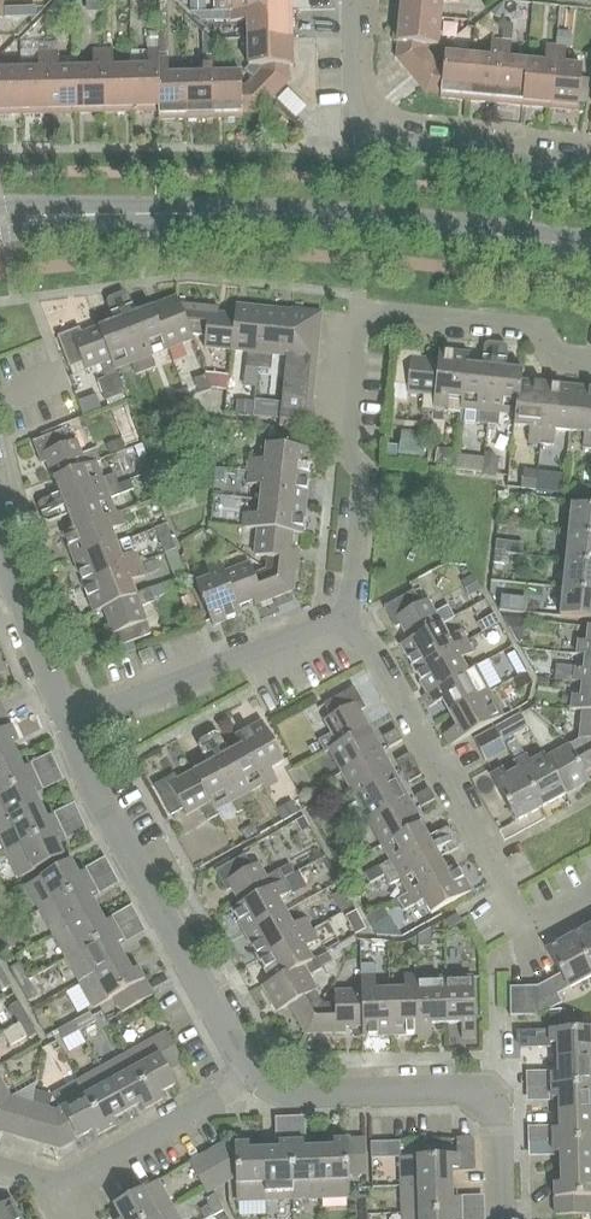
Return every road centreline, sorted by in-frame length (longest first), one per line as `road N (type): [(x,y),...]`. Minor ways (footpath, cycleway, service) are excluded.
road 1 (residential): [(339,618),(349,601),(361,477),(343,456),(356,333),(388,311),(543,327),(558,352),(590,356)]
road 2 (residential): [(590,894),(527,929),(383,670),(339,618)]
road 3 (tertiary): [(170,213),(387,222),(590,248)]
road 4 (residential): [(256,1077),(90,783),(67,723)]
road 5 (residential): [(590,168),(354,138),(351,0)]
road 6 (residential): [(505,1218),(501,1108),(478,1086),(293,1093),(256,1077)]
road 7 (residential): [(67,723),(339,618)]
road 8 (residential): [(56,1179),(256,1077)]
road 9 (tertiary): [(0,234),(170,213)]
road 10 (tertiary): [(170,213),(0,205)]
road 11 (residential): [(67,723),(12,581)]

